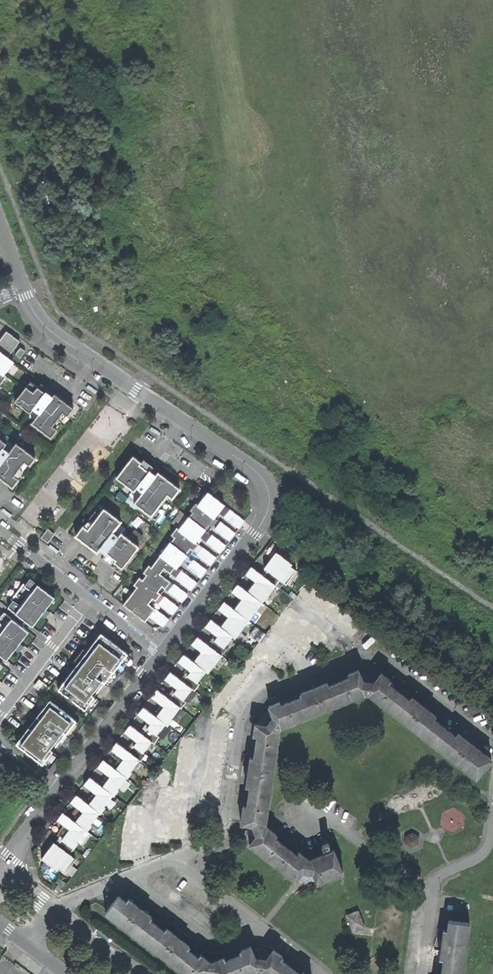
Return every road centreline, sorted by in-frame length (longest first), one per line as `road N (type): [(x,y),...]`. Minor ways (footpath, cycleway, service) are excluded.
road 1 (residential): [(160,653),(265,519),(267,485),(53,332),(24,288)]
road 2 (residential): [(174,856),(226,833),(241,721),(262,694),(354,657),(388,659),(492,743)]
road 3 (residential): [(1,869),(160,653)]
road 4 (residential): [(160,653),(0,530)]
road 5 (residential): [(128,875),(210,941),(228,945),(260,922)]
road 6 (residential): [(429,888),(321,815),(296,818)]

